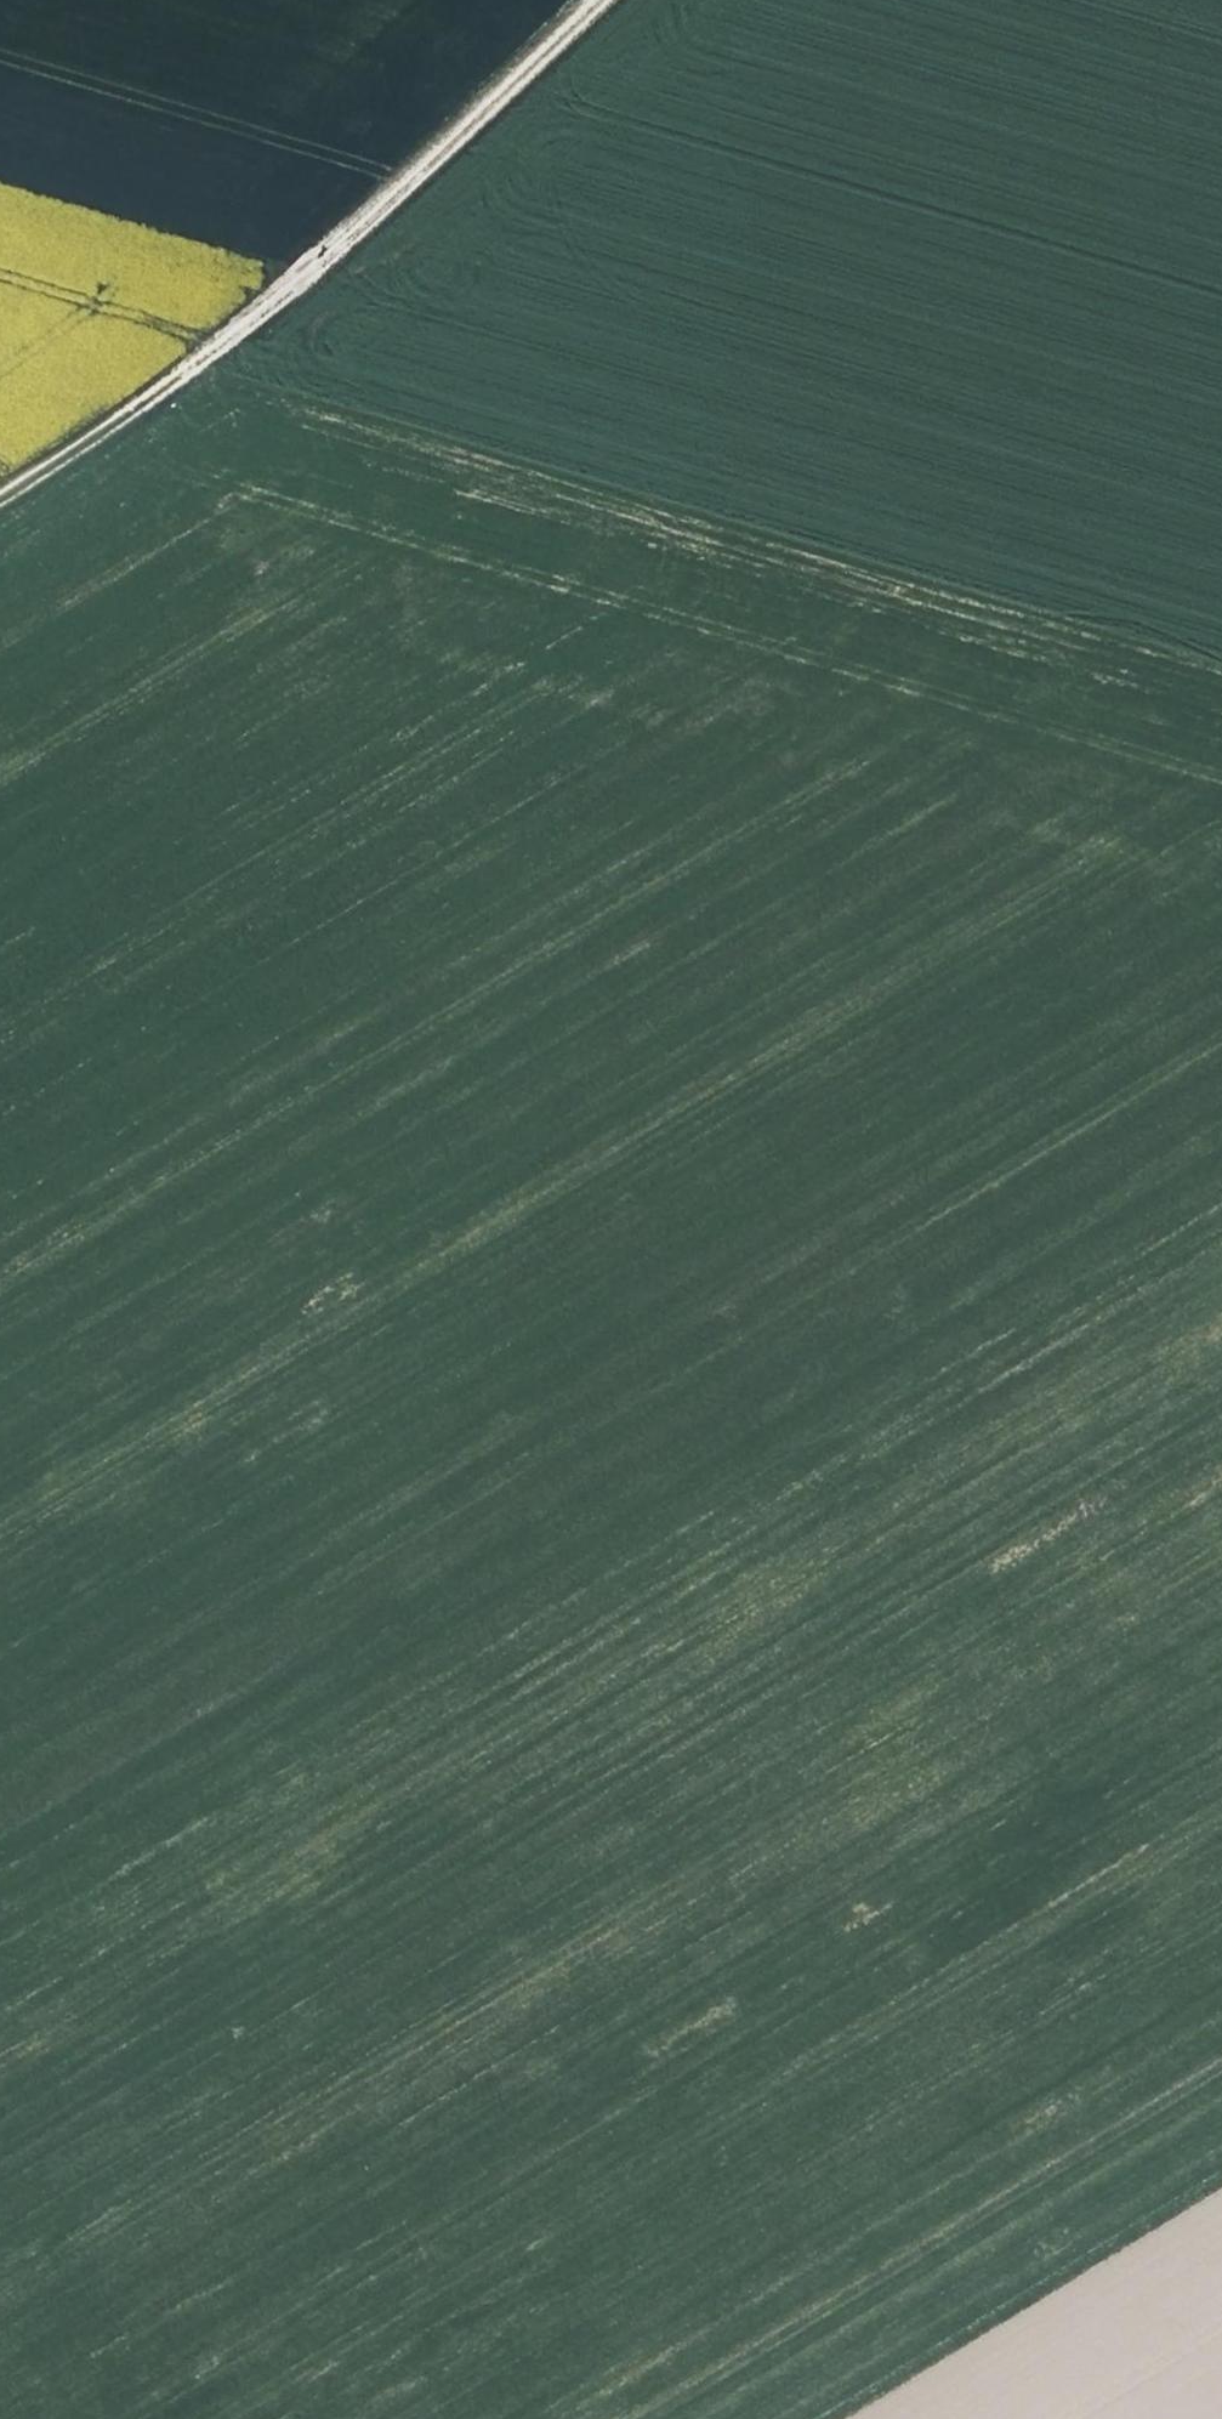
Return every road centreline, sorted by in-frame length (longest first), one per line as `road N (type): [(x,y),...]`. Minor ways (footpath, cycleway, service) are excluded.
road 1 (track): [(589,0),(328,252),(152,396),(0,497)]

